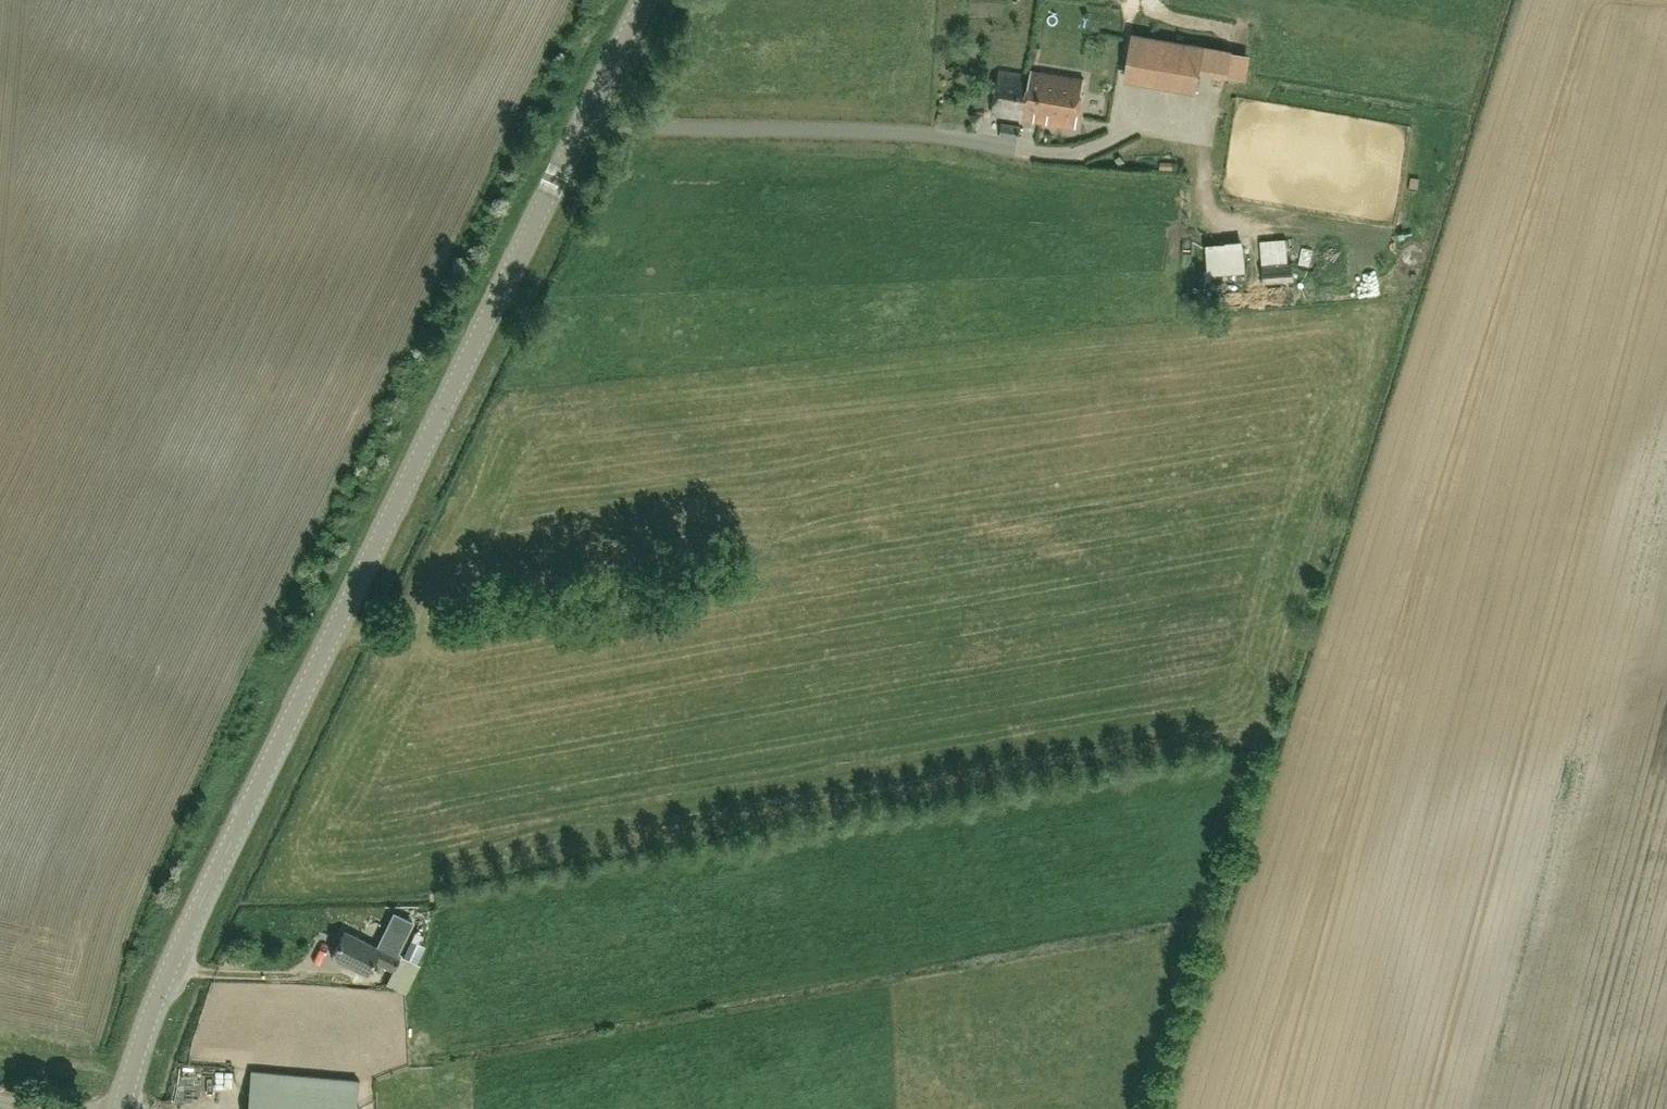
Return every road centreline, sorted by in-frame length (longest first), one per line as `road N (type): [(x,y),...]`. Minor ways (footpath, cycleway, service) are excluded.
road 1 (tertiary): [(128,1108),(168,980),(214,880),(647,0)]

